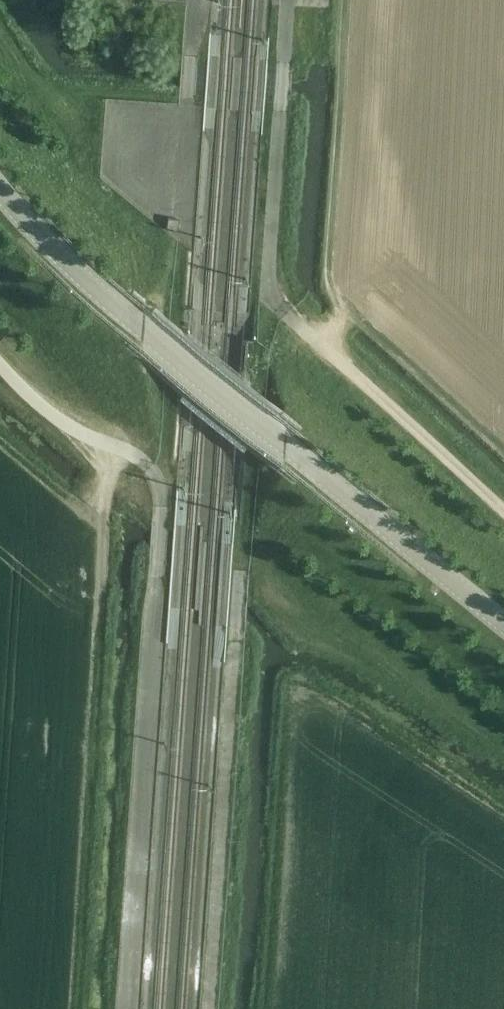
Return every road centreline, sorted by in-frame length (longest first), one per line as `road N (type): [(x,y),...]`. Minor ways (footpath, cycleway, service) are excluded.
road 1 (tertiary): [(503,625),(75,271),(0,189)]
road 2 (track): [(236,641),(211,1008)]
road 3 (track): [(270,260),(241,570)]

